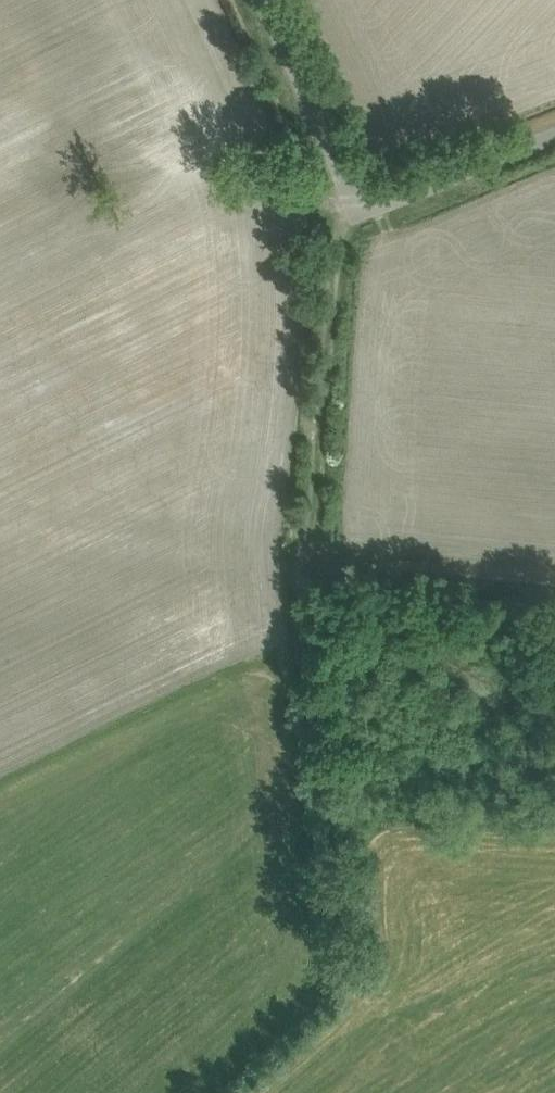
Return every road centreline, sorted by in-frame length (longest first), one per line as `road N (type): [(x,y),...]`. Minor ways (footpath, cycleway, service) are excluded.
road 1 (track): [(364,1012),(309,571)]
road 2 (unclassified): [(261,0),(332,155),(350,185),(371,197),(404,196),(554,134)]
road 3 (track): [(309,571),(350,185)]
road 4 (track): [(309,571),(554,593)]

